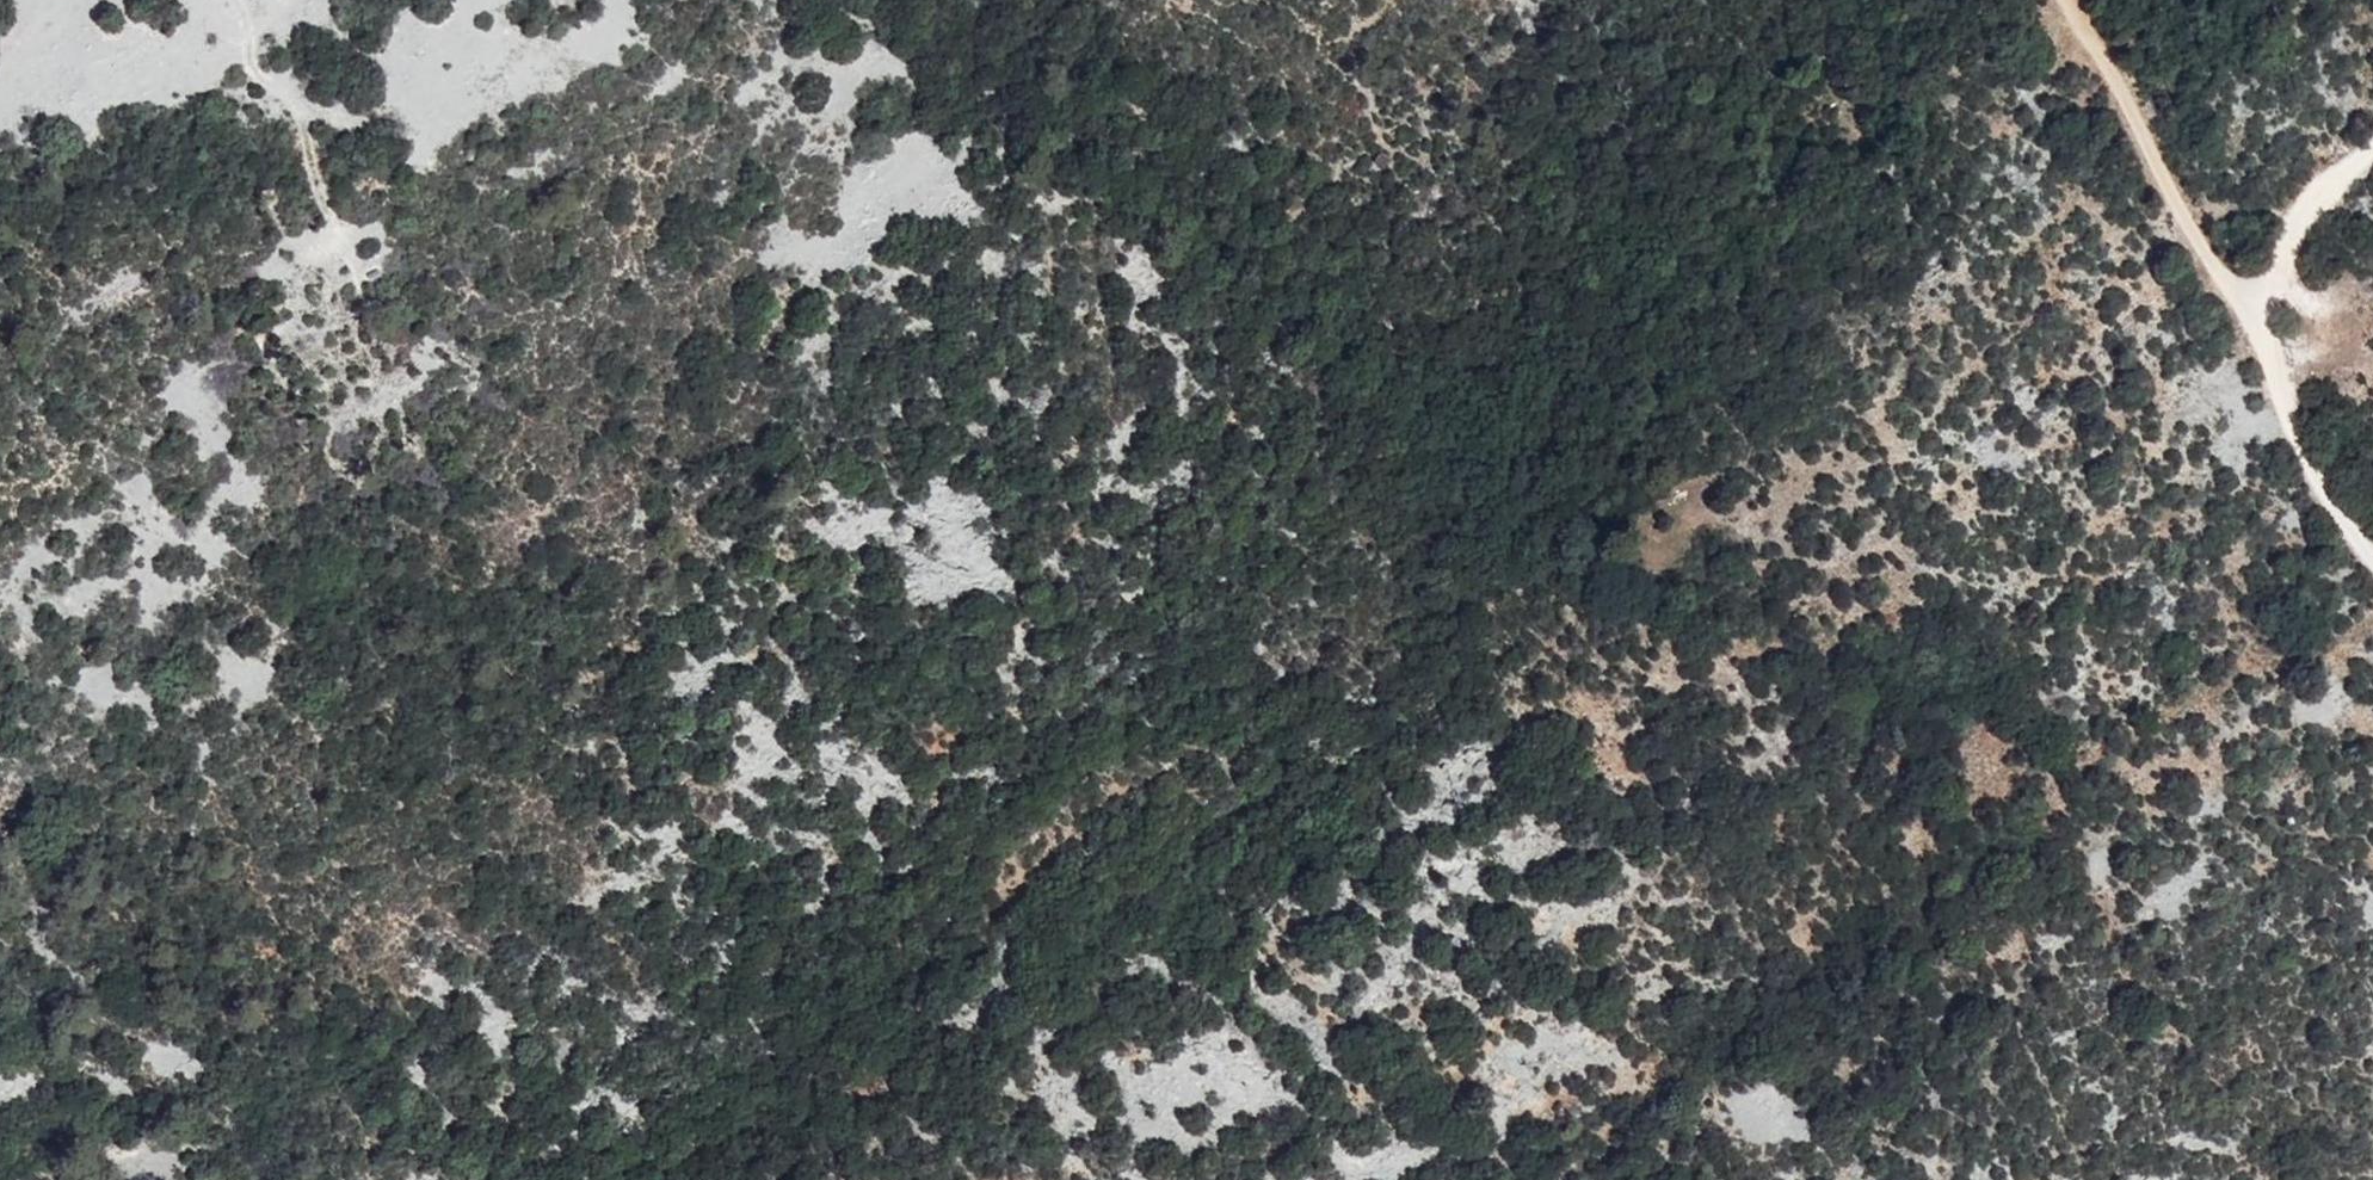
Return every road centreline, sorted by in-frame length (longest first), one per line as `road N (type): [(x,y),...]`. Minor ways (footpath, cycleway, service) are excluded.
road 1 (track): [(2066,0),(2189,260),(2306,459)]
road 2 (track): [(2306,459),(2254,298),(2305,200),(2372,151)]
road 3 (track): [(2306,459),(2372,567)]

